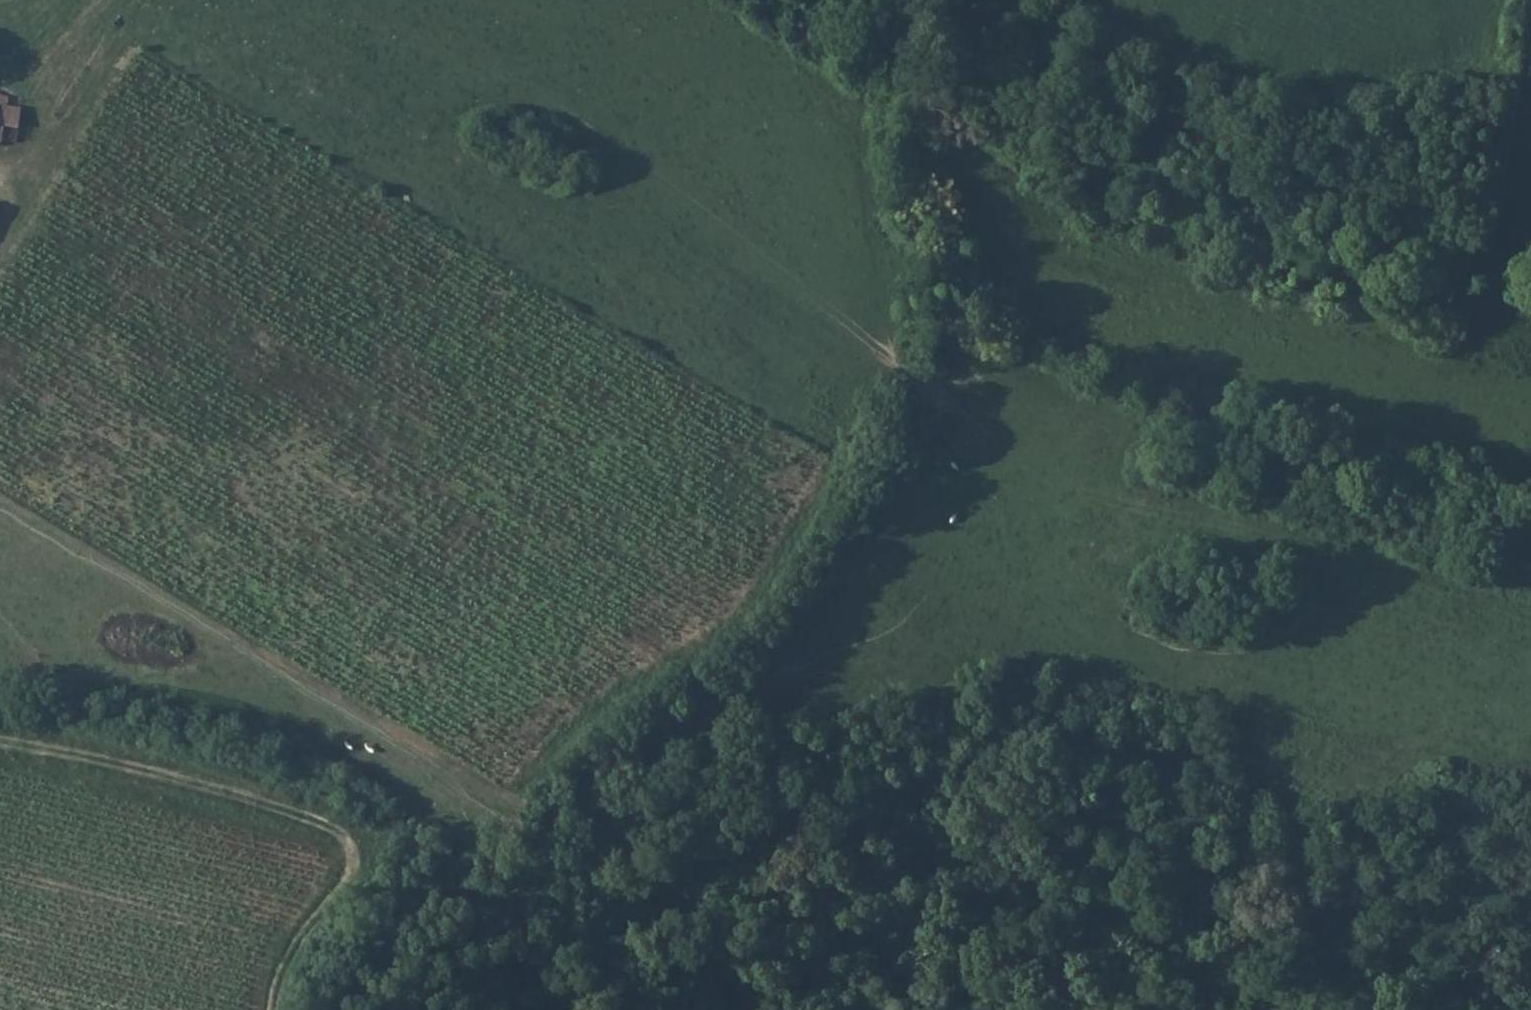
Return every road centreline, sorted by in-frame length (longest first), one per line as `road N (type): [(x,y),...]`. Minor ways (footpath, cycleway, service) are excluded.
road 1 (track): [(299,1009),(374,838),(152,772),(0,739)]

